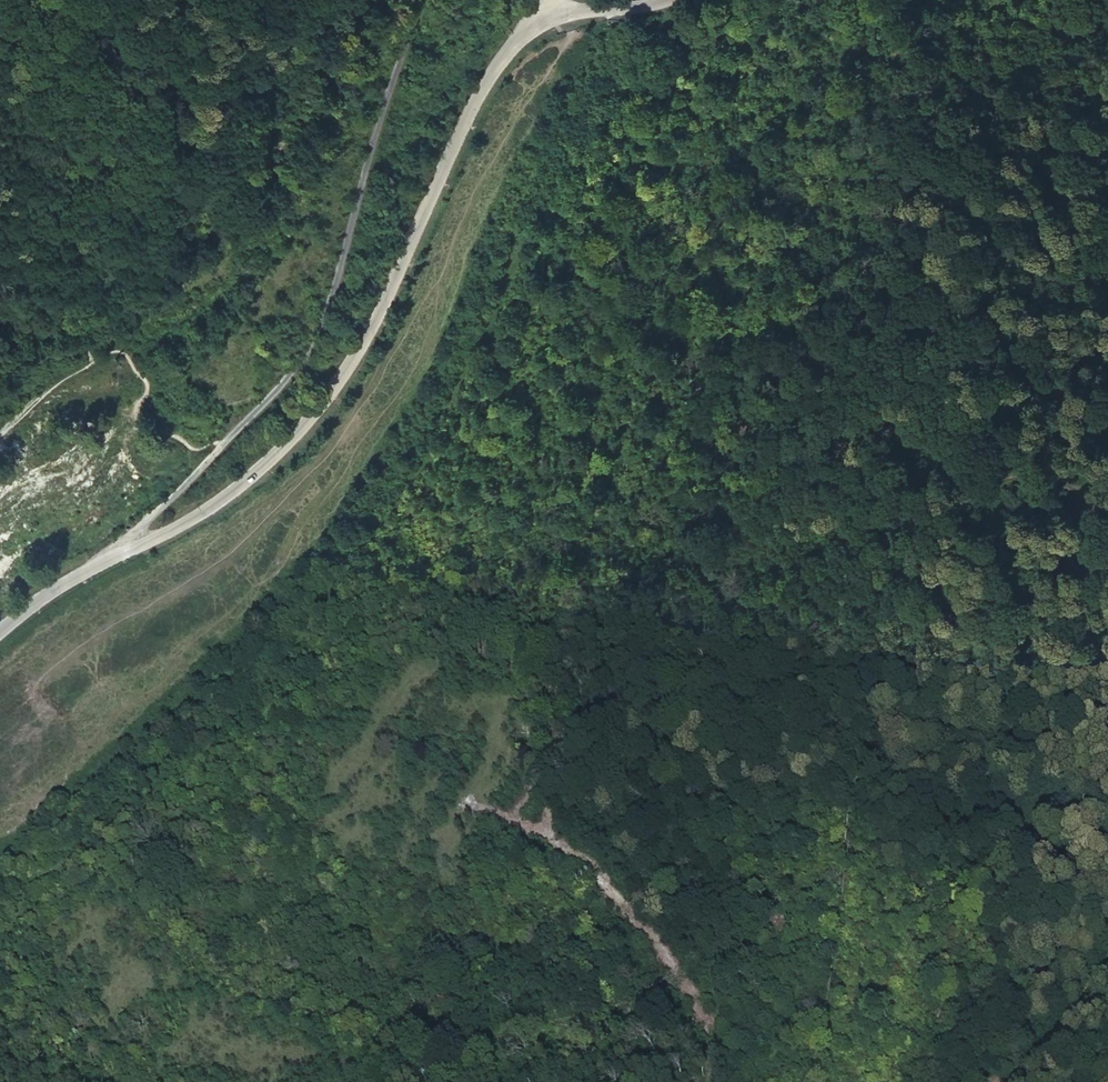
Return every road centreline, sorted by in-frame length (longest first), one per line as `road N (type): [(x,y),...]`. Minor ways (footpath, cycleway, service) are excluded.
road 1 (tertiary): [(110,554),(240,485),(302,425),(359,341),(487,62),(543,11)]
road 2 (unclassified): [(110,554),(224,442),(308,337),(417,0)]
road 3 (tertiary): [(0,625),(52,582),(110,554)]
road 4 (tertiary): [(543,11),(668,0)]

